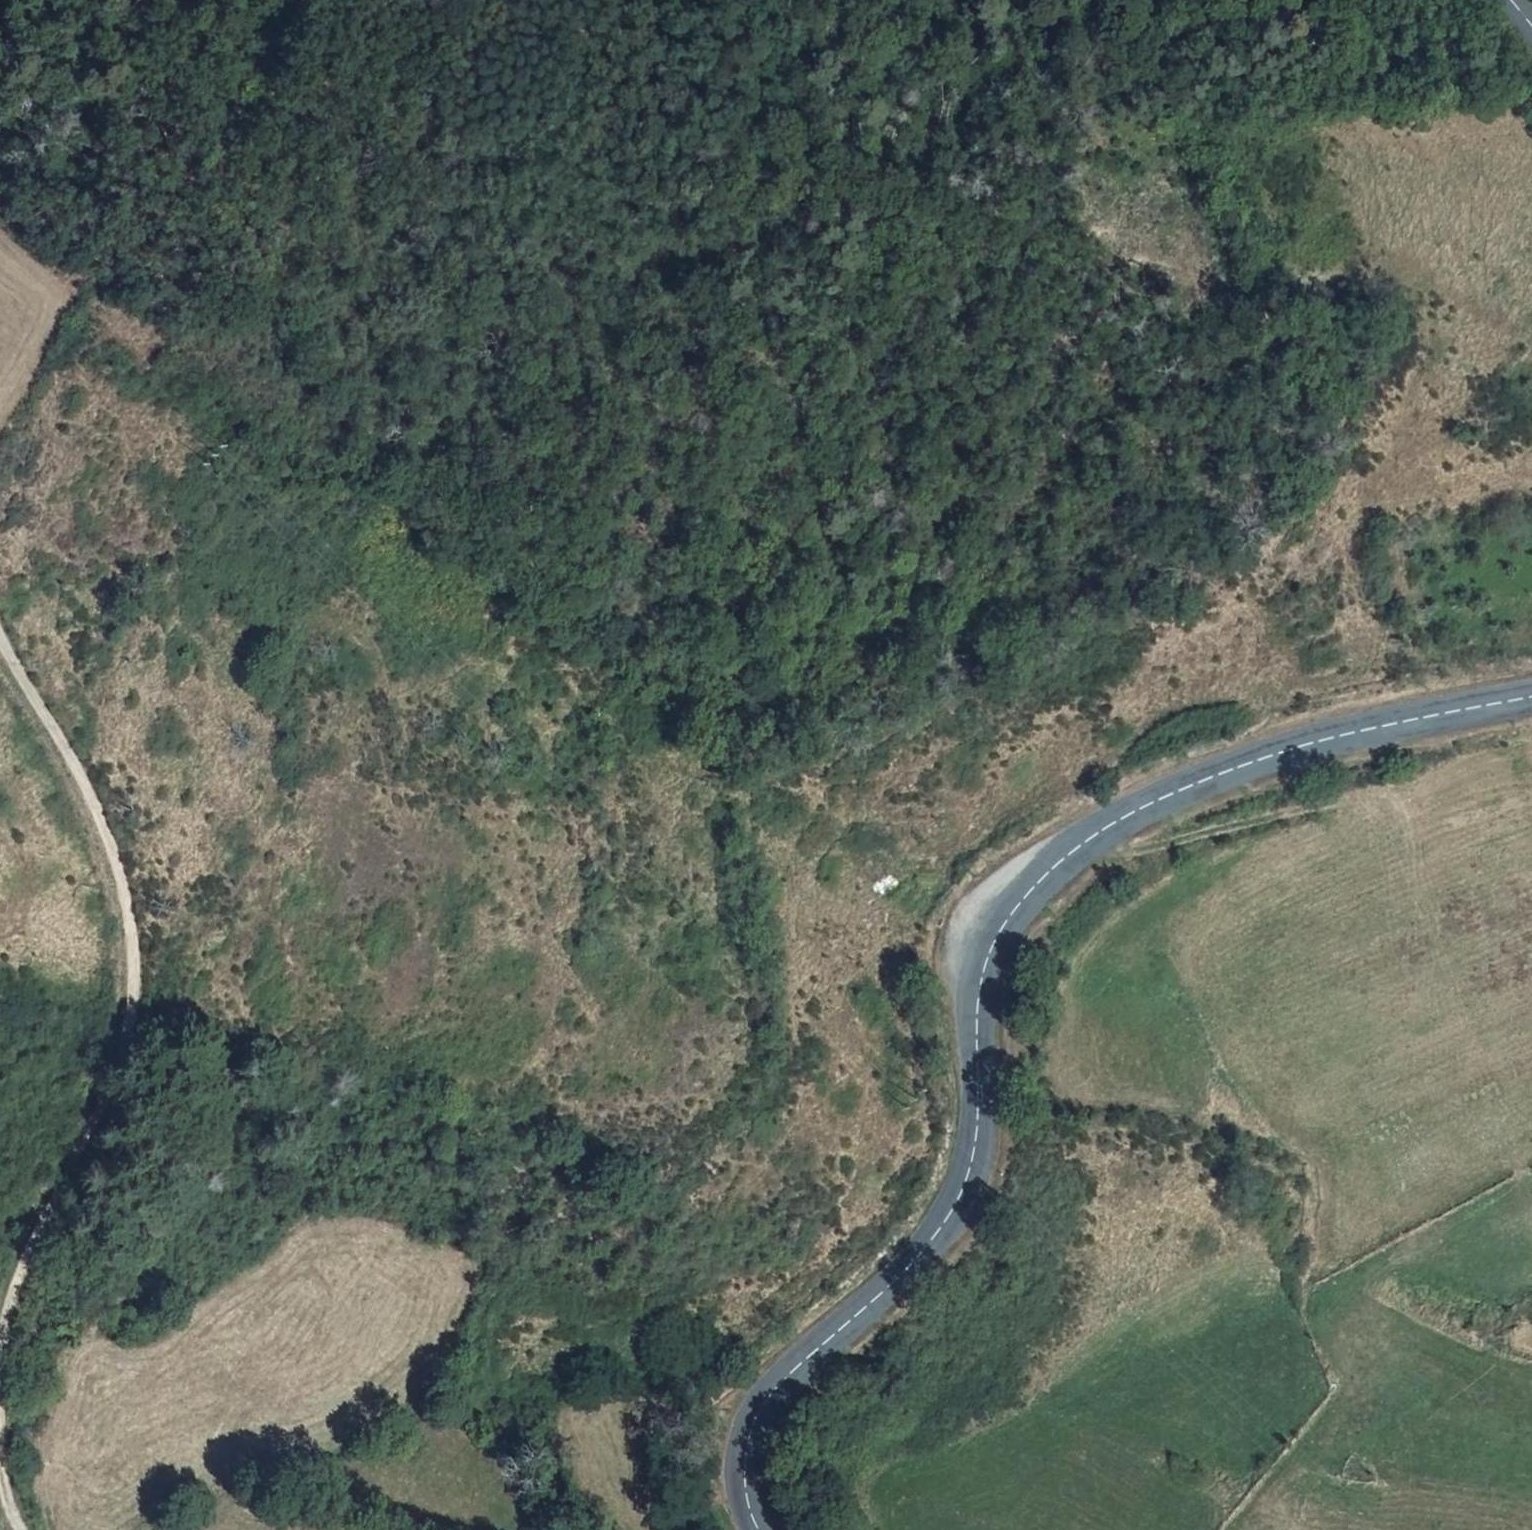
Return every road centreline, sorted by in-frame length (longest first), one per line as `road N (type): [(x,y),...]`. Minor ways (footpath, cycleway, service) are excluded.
road 1 (secondary): [(1531,697),(1312,744),(1135,812),(1062,860),(984,963),(977,1154),(950,1214),(907,1268),(771,1393),(745,1461),(758,1529)]
road 2 (track): [(0,630),(115,851),(135,957),(129,1044),(15,1267),(0,1341)]

